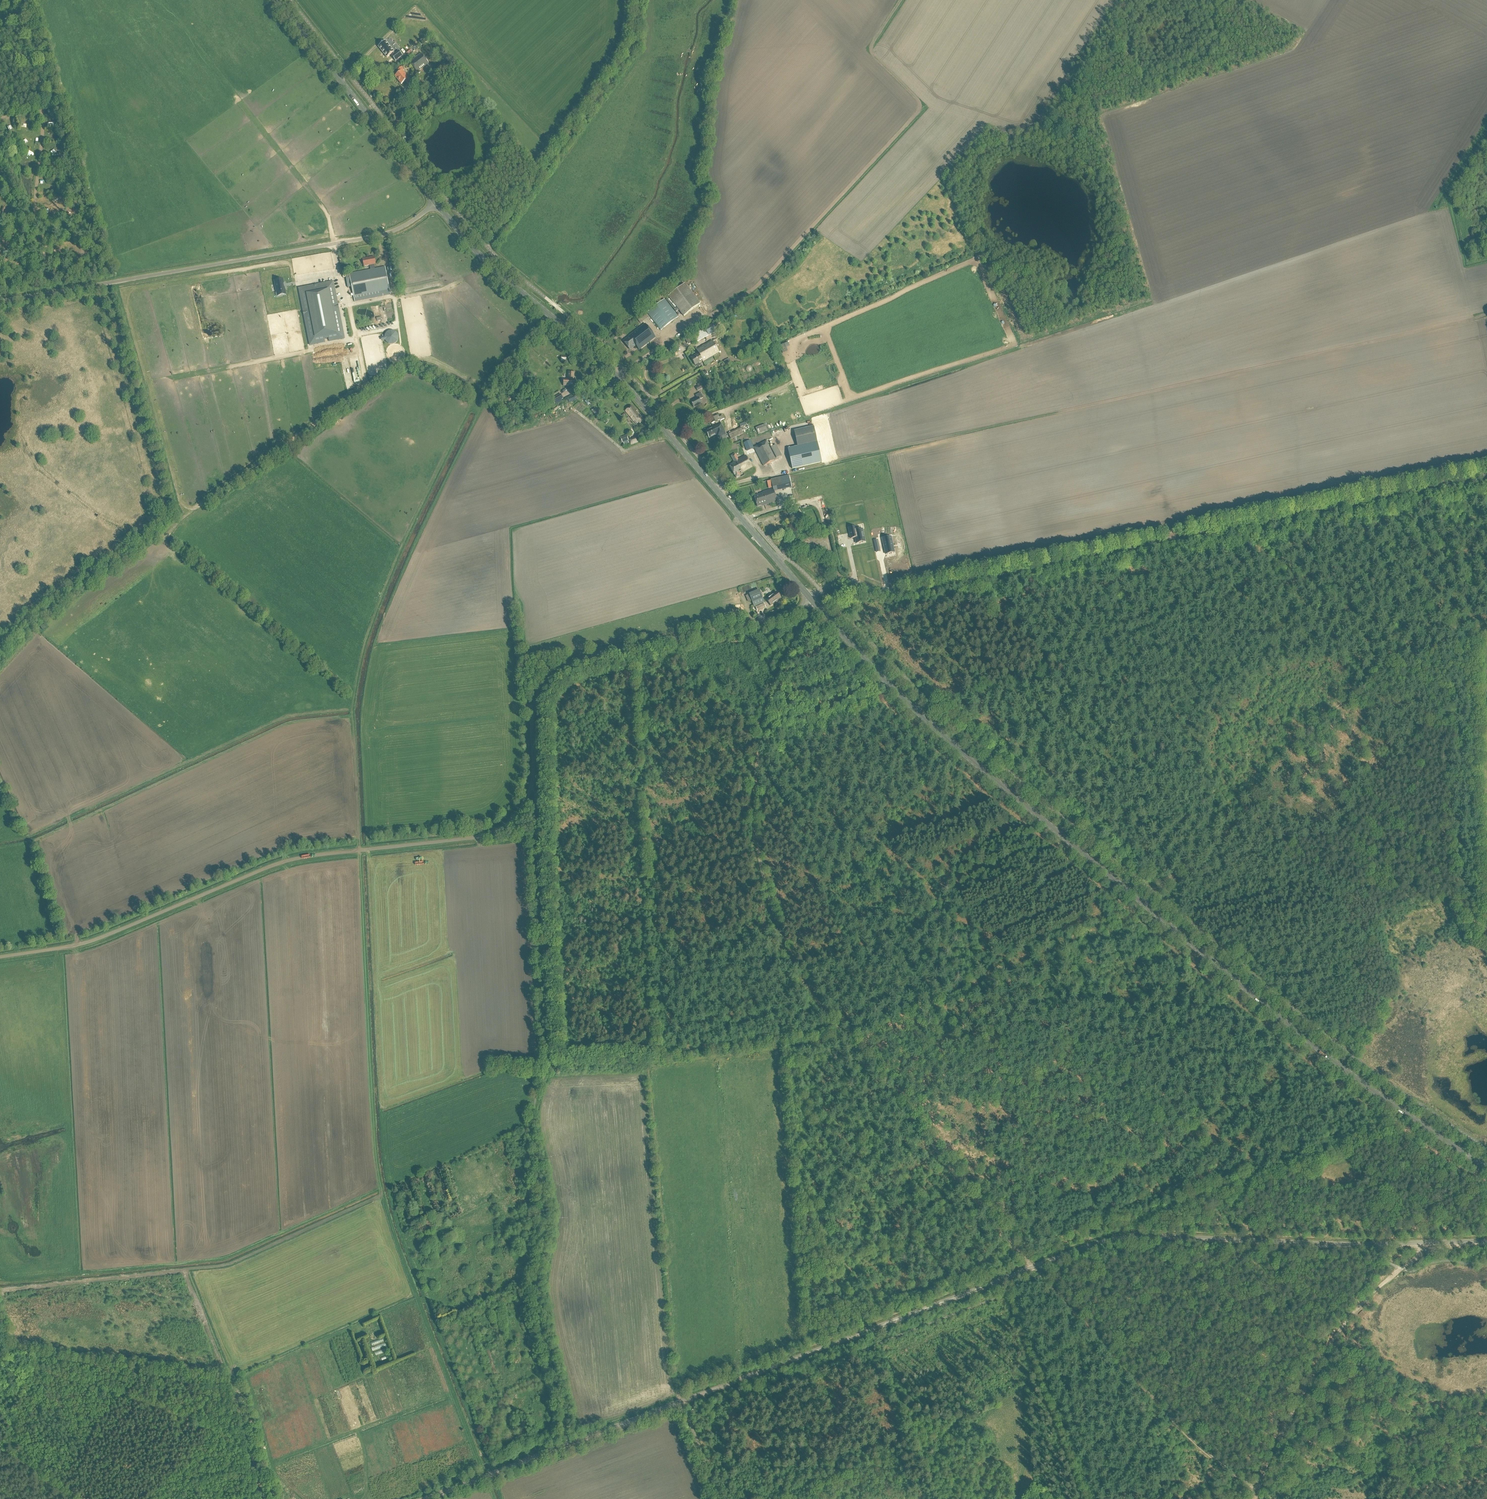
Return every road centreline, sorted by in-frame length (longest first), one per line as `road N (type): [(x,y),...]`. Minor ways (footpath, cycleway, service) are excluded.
road 1 (tertiary): [(425,1498),(1097,1244),(1143,1237),(1486,1241)]
road 2 (unclassified): [(0,957),(91,941),(284,862),(495,831),(529,793),(533,709),(563,667),(788,615),(812,601)]
road 3 (track): [(1486,1184),(1346,1089),(1133,913),(1229,829),(1299,743),(1352,694),(1412,660),(1486,642)]
road 4 (secondary): [(1486,1167),(1314,1045),(1007,790),(890,686),(812,601)]
road 5 (unclassified): [(812,601),(841,581),(907,592),(1486,473)]
road 6 (track): [(295,283),(286,264),(135,287),(127,299),(183,504),(197,505),(370,390),(356,341)]
road 7 (secondary): [(812,601),(607,366),(475,250),(437,203)]
road 8 (tertiary): [(0,302),(384,234),(437,203)]
road 9 (track): [(681,1402),(649,1067)]
road 10 (secondary): [(437,203),(277,0)]
road 11 (track): [(1396,1273),(1326,1349),(1258,1488)]
road 12 (track): [(1486,1466),(1270,1487)]

